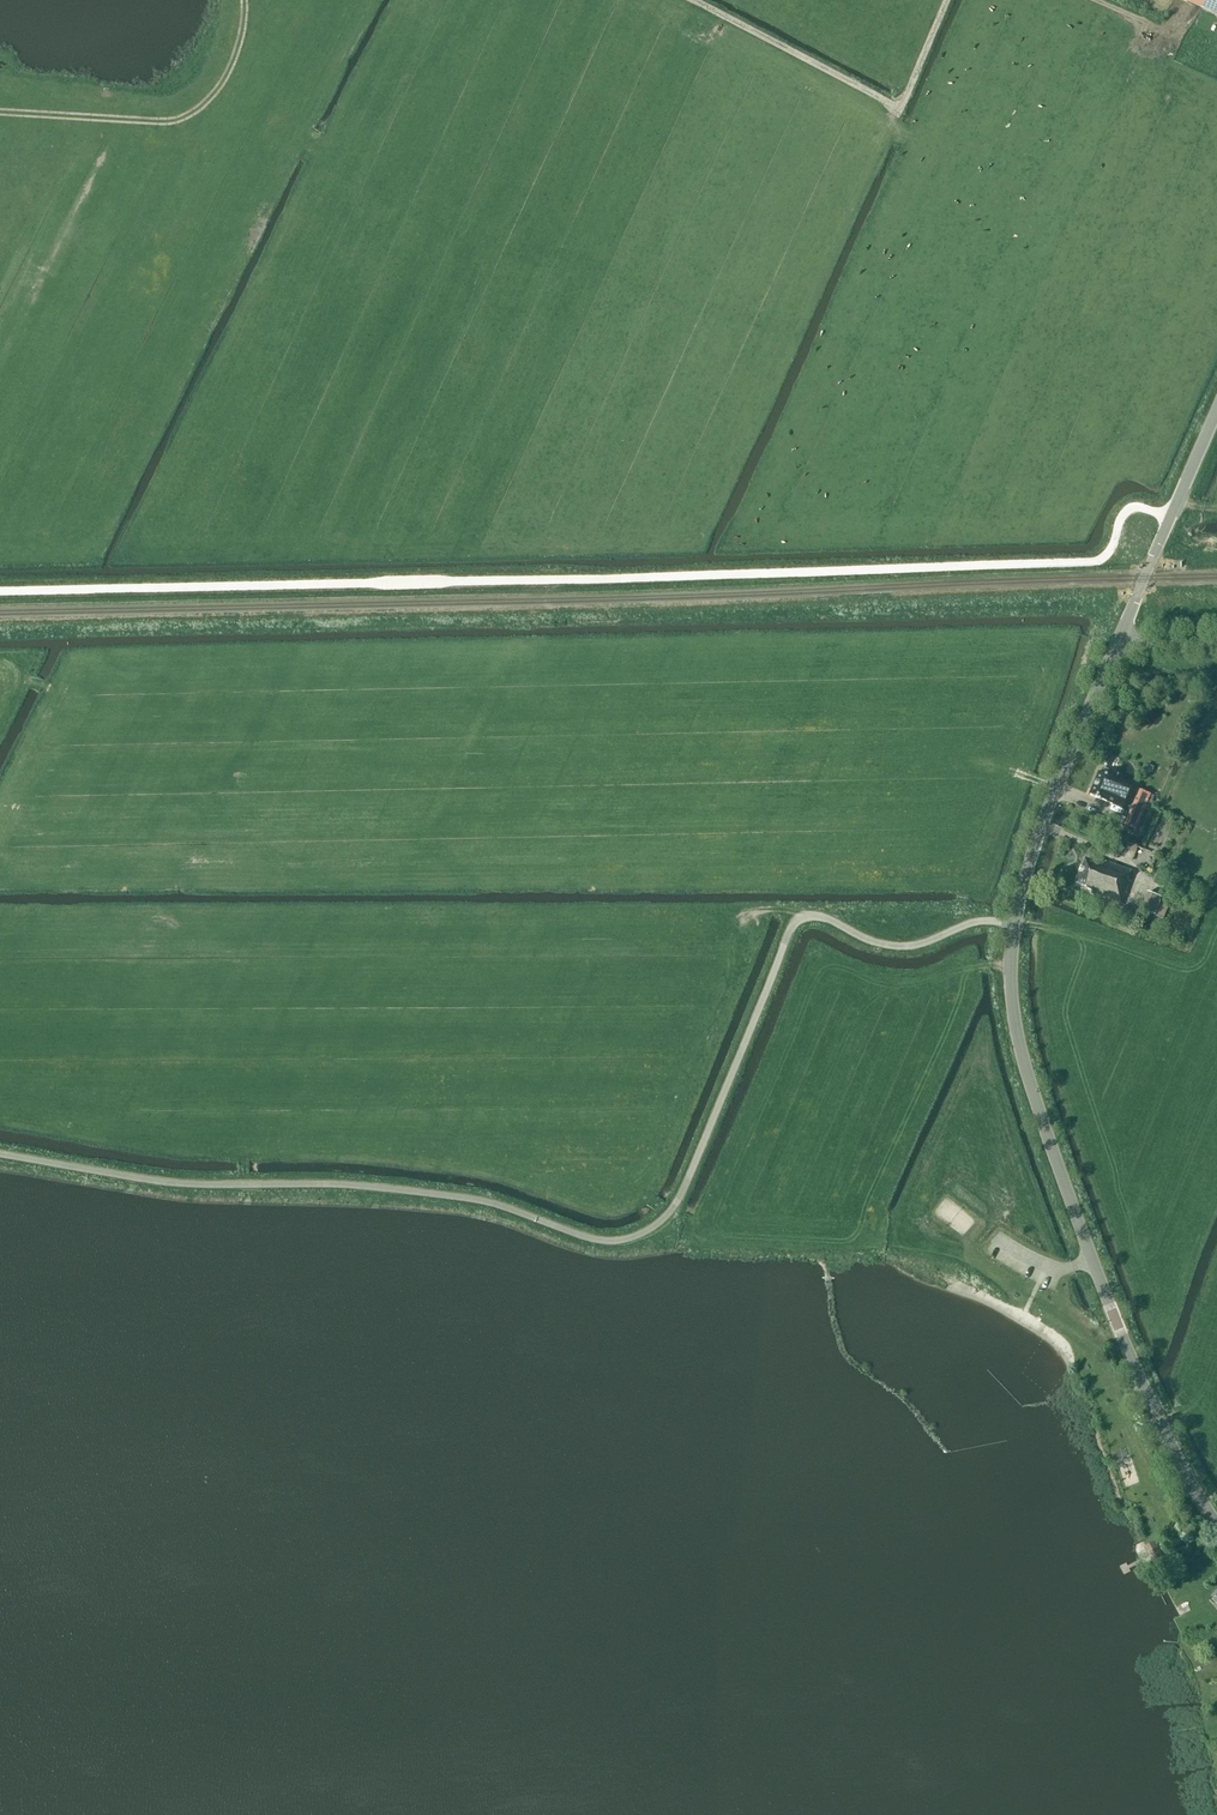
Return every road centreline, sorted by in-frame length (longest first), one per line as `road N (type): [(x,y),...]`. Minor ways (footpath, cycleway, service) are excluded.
road 1 (unclassified): [(0,1153),(154,1181),(452,1194),(584,1237),(632,1237),(680,1195),(794,921),(820,915),(897,946),(971,923),(1015,923)]
road 2 (tertiary): [(1216,1526),(1136,1369),(1037,1110),(1013,1014),(1015,923)]
road 3 (tertiary): [(1015,923),(1051,800),(1116,645)]
road 4 (tertiary): [(1116,645),(1216,408)]

